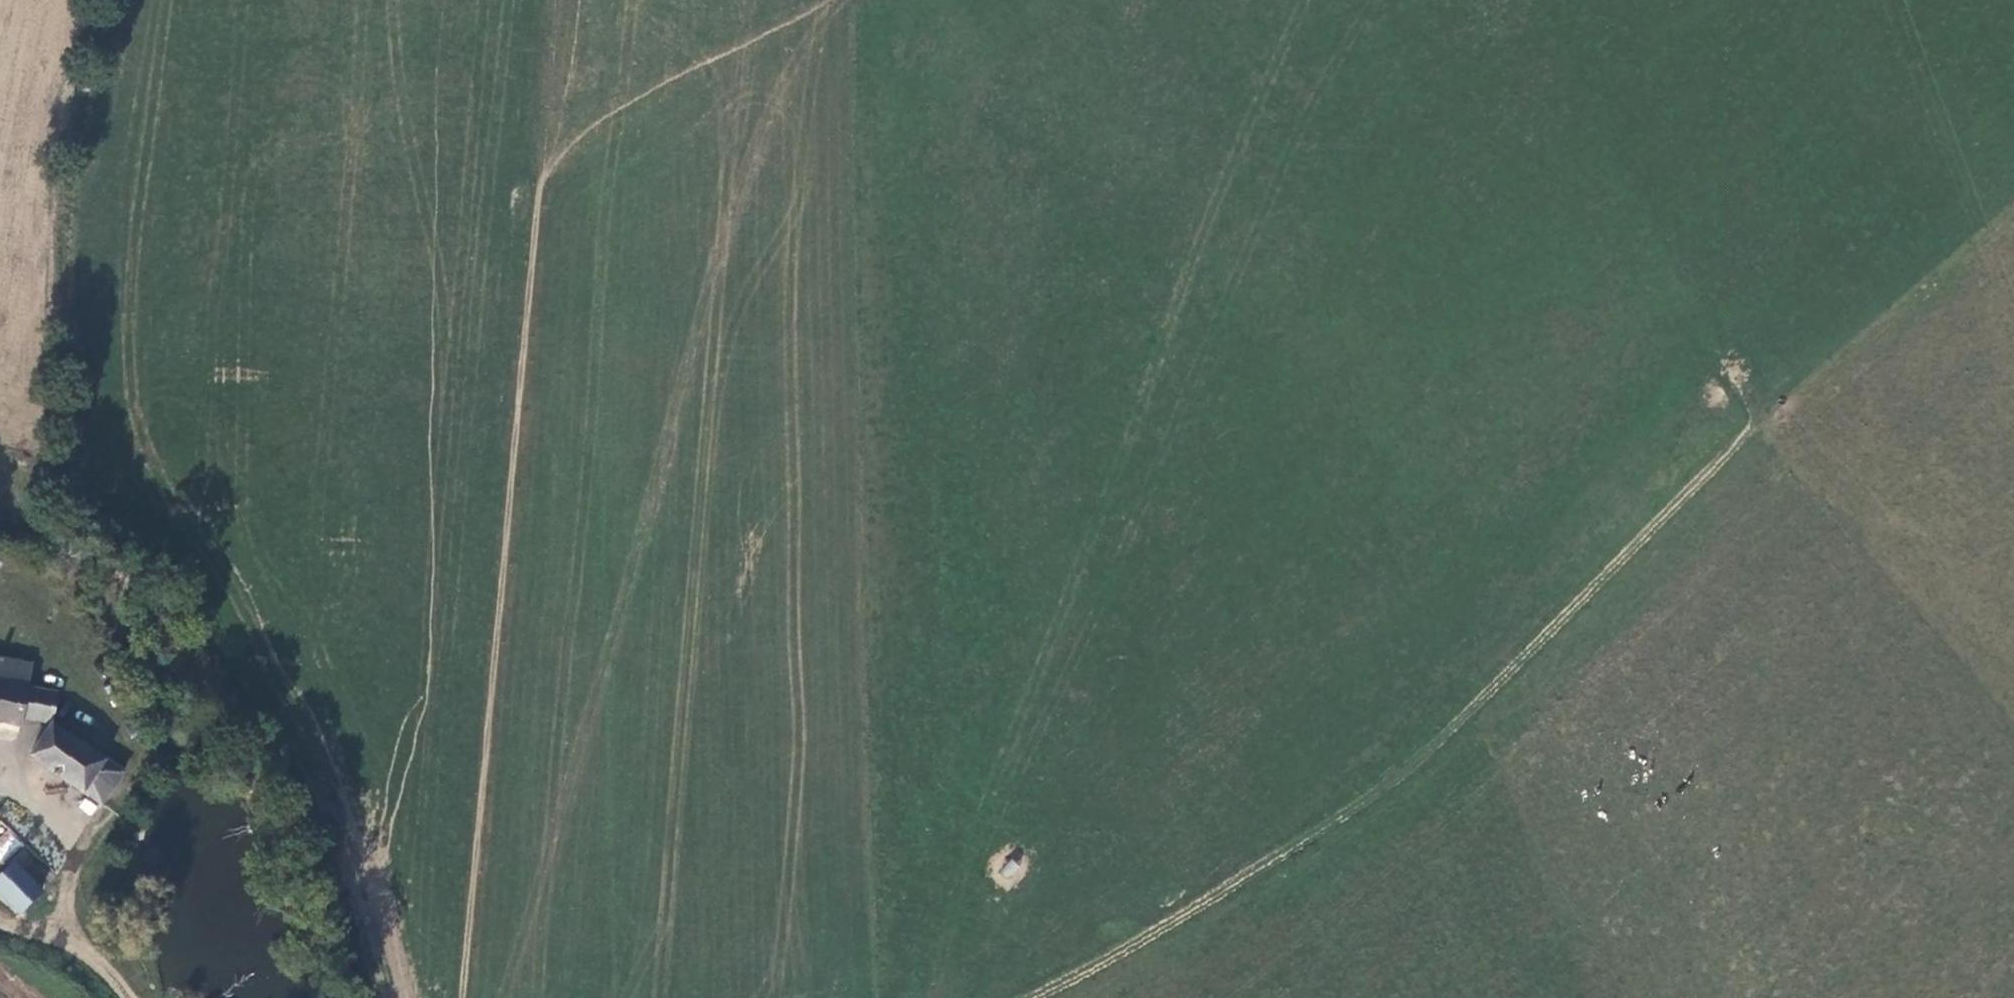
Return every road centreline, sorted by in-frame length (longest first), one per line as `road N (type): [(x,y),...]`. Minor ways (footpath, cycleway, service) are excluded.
road 1 (track): [(81,832),(73,936),(123,997)]

